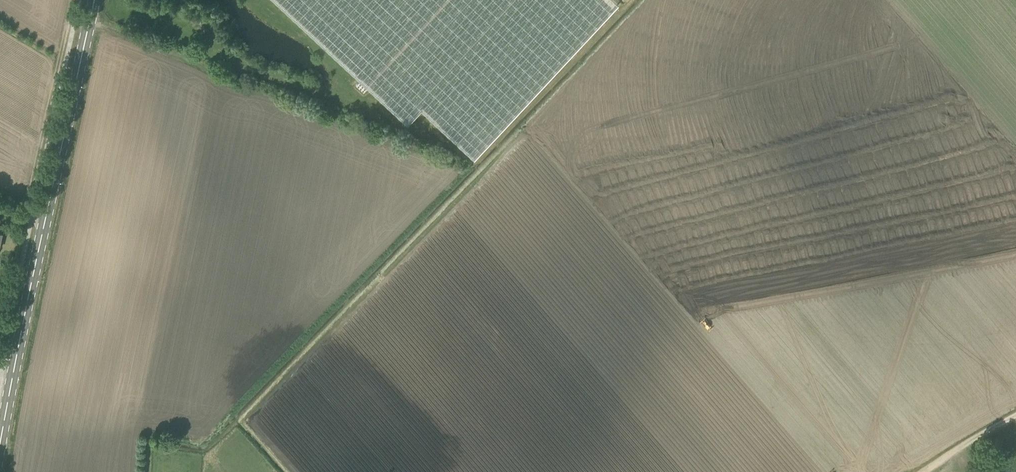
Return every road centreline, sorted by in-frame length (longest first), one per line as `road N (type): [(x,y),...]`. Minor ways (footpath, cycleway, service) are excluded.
road 1 (secondary): [(0,445),(95,0)]

